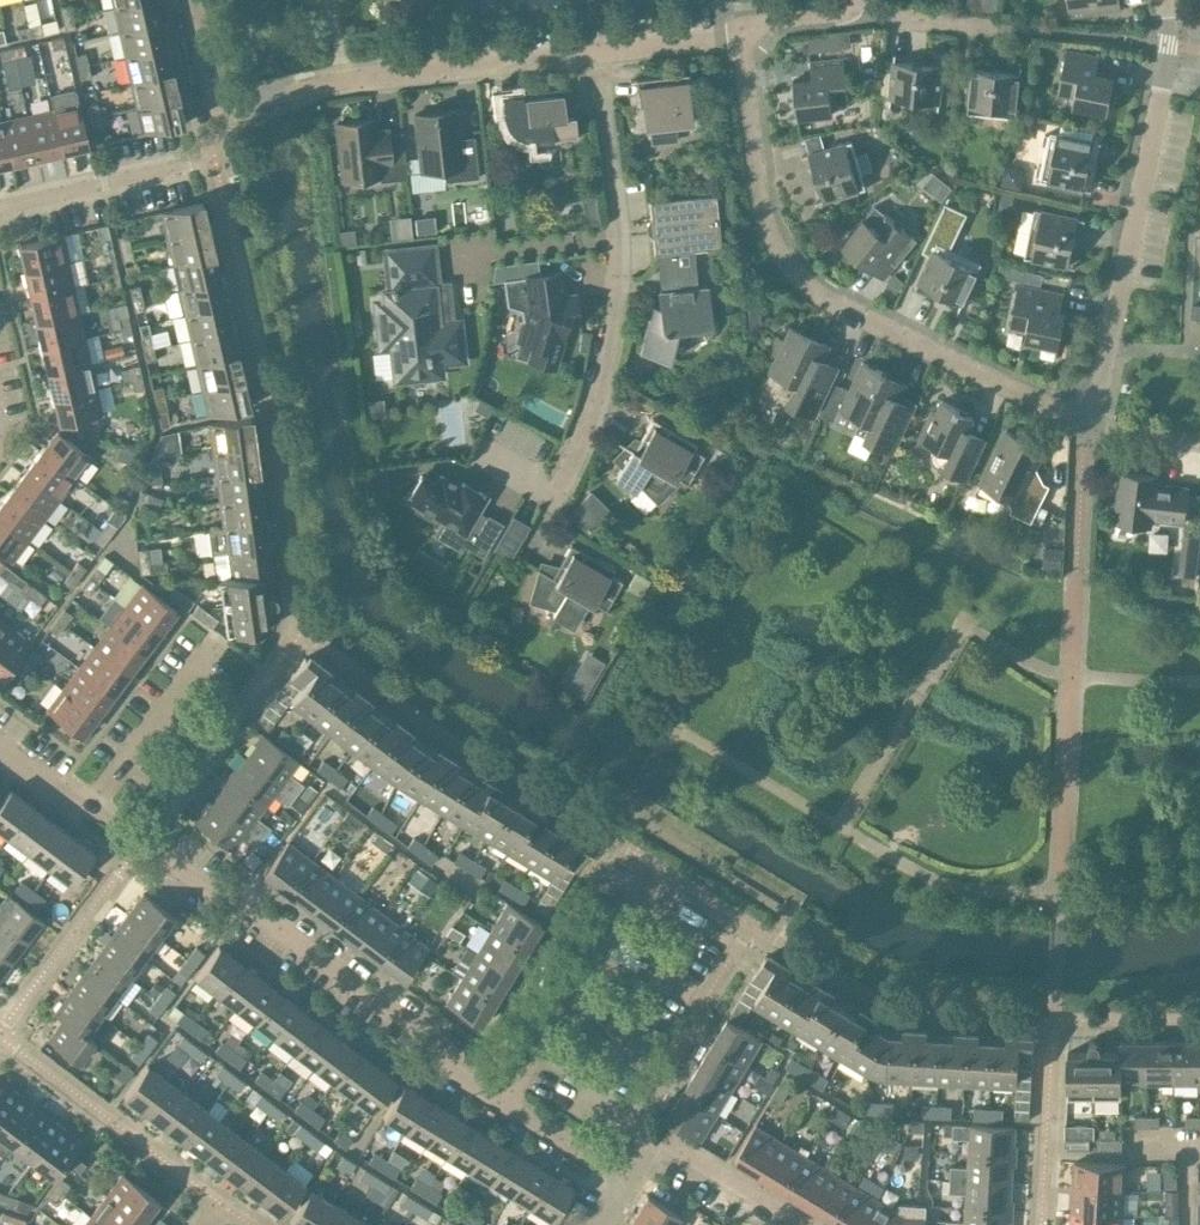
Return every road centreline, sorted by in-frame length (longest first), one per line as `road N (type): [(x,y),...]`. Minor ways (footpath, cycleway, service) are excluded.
road 1 (residential): [(618,1184),(459,1075),(450,1050),(229,887),(207,888),(143,841)]
road 2 (residential): [(742,33),(758,203),(789,263),(871,322),(1063,414),(1083,410)]
road 3 (residential): [(593,52),(618,248),(611,339),(577,458),(552,509)]
road 4 (residential): [(1083,410),(1102,379),(1168,44),(1164,0)]
road 5 (residential): [(217,110),(593,52)]
road 6 (residential): [(210,138),(190,162),(0,206)]
road 7 (residential): [(94,802),(217,636)]
road 8 (residential): [(800,1224),(652,1142)]
road 9 (residential): [(856,6),(1017,28)]
road 10 (residential): [(593,52),(742,33)]
road 11 (residential): [(1083,410),(1104,428),(1199,438)]

